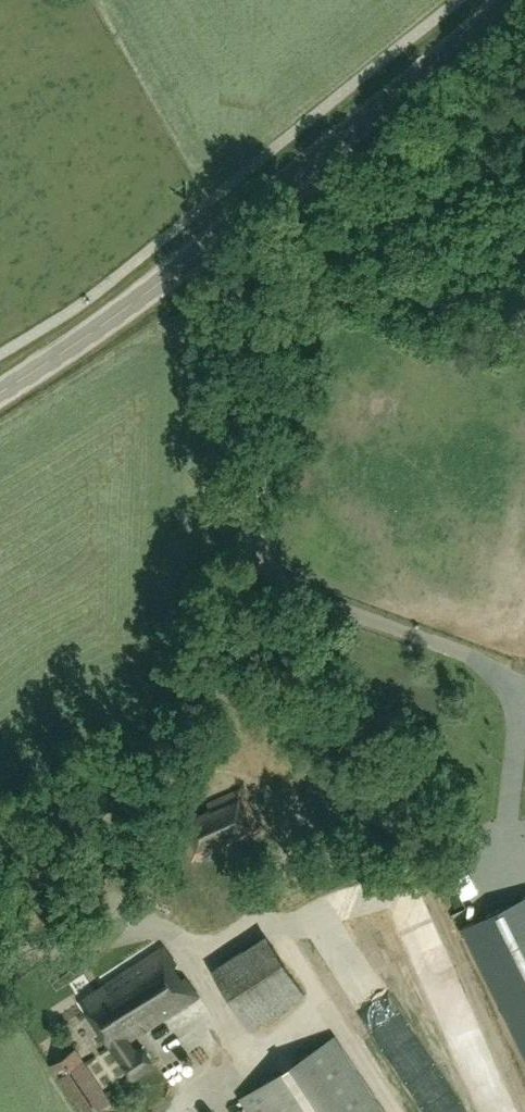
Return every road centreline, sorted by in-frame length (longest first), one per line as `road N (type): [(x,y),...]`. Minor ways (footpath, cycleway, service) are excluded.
road 1 (tertiary): [(0,394),(220,237),(512,0)]
road 2 (track): [(146,931),(117,901),(118,891),(255,533)]
road 3 (track): [(524,151),(416,186),(311,192),(286,182)]

